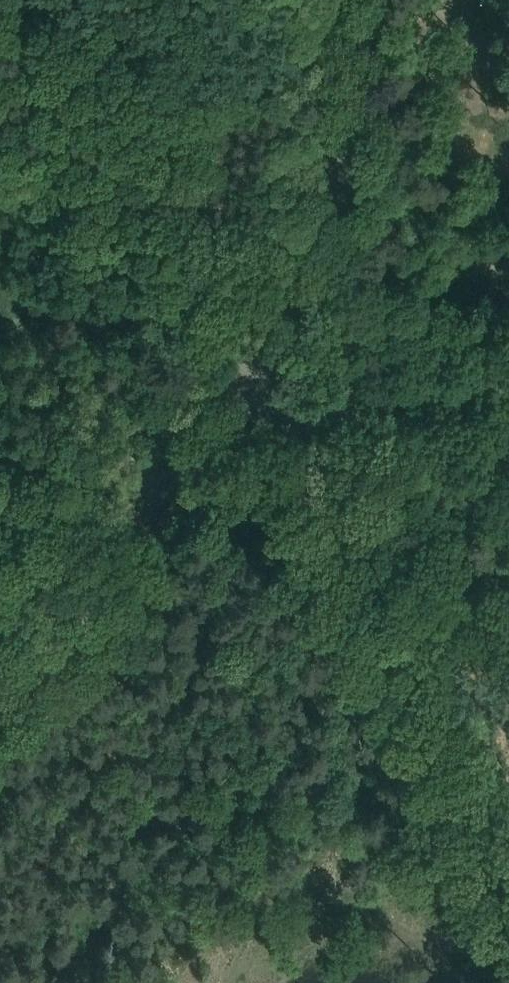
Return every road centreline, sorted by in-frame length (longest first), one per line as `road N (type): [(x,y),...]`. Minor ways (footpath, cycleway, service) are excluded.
road 1 (track): [(508,875),(310,455),(304,416)]
road 2 (tertiary): [(234,386),(329,226),(363,0)]
road 3 (tertiary): [(0,688),(138,523),(234,386)]
road 4 (tertiary): [(234,386),(272,411),(304,416),(508,385)]

